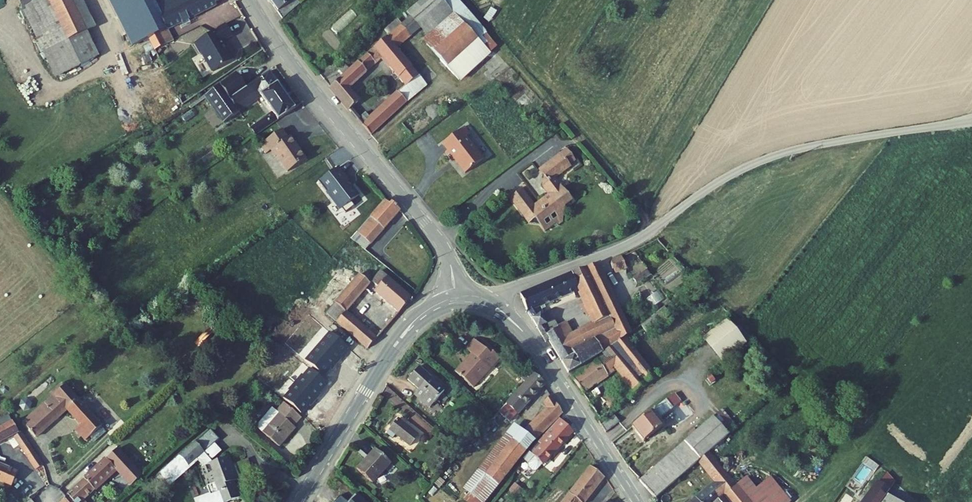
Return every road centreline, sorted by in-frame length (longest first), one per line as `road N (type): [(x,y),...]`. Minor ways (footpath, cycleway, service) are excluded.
road 1 (unclassified): [(483,301),(639,240),(719,181),(772,156),(971,121)]
road 2 (tertiary): [(460,299),(443,245),(249,0)]
road 3 (tertiary): [(460,299),(428,312),(393,347),(298,501)]
road 4 (tertiary): [(636,501),(537,348),(483,301)]

